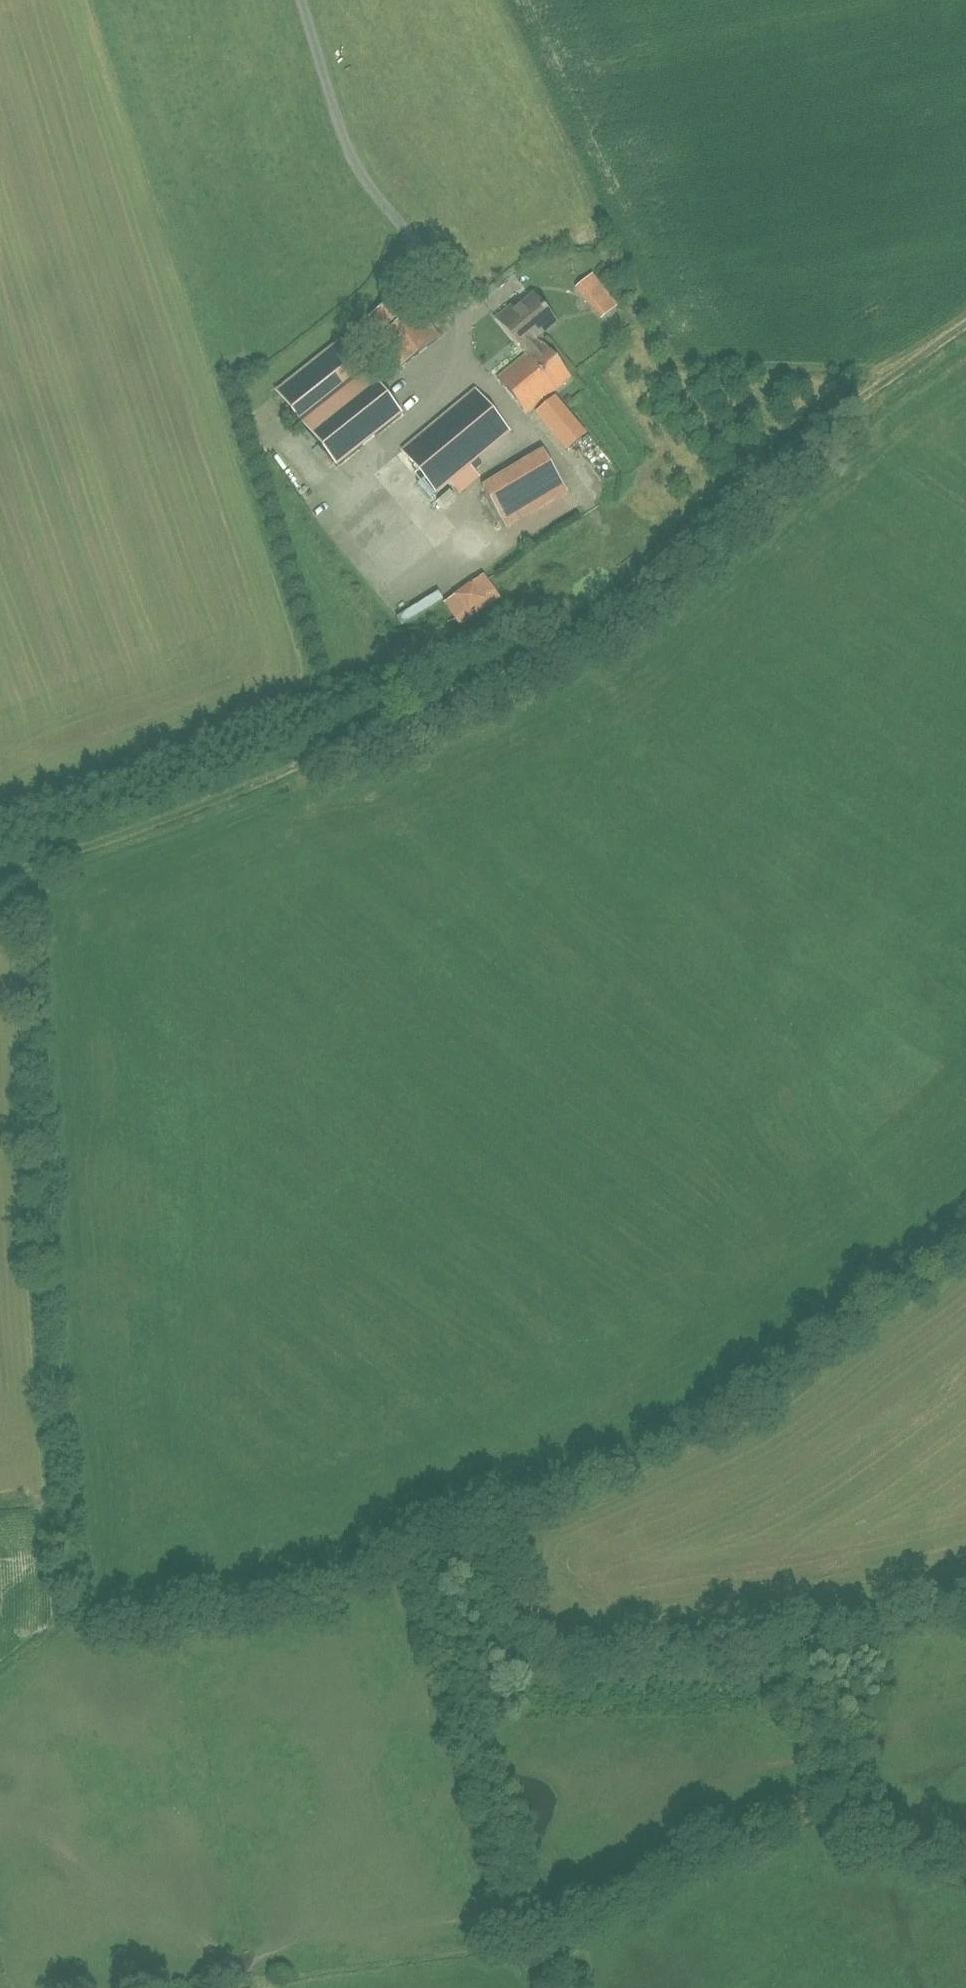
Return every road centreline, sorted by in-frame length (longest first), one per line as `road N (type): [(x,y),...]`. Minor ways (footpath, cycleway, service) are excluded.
road 1 (track): [(965,324),(823,424),(574,636),(350,747),(0,868)]

